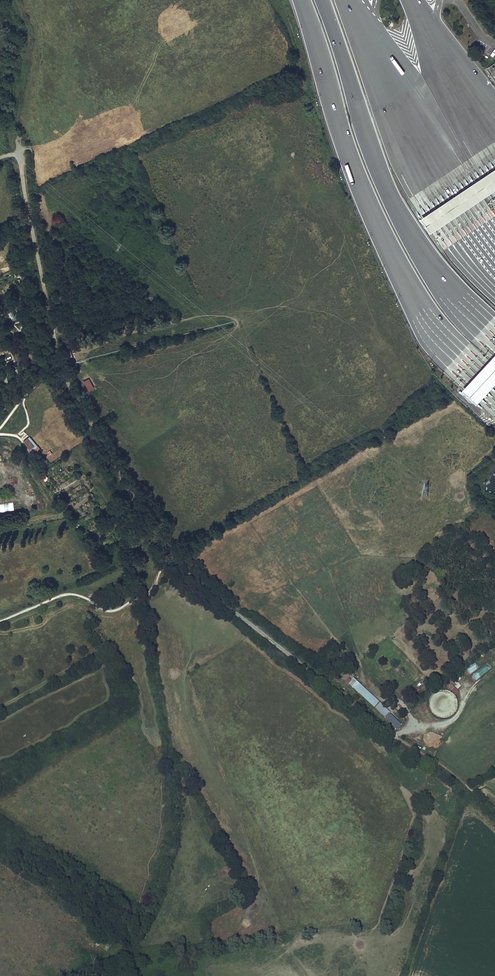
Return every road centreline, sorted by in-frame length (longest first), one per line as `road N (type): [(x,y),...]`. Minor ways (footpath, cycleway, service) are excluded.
road 1 (track): [(469,790),(200,586),(173,556),(60,365),(20,149)]
road 2 (motorway): [(301,0),(354,171),(396,265),(436,331),(494,388)]
road 3 (motorway): [(321,0),(401,219),(455,295),(494,334)]
road 4 (motorway): [(494,266),(412,136),(366,38)]
road 5 (motorway): [(494,144),(431,38)]

